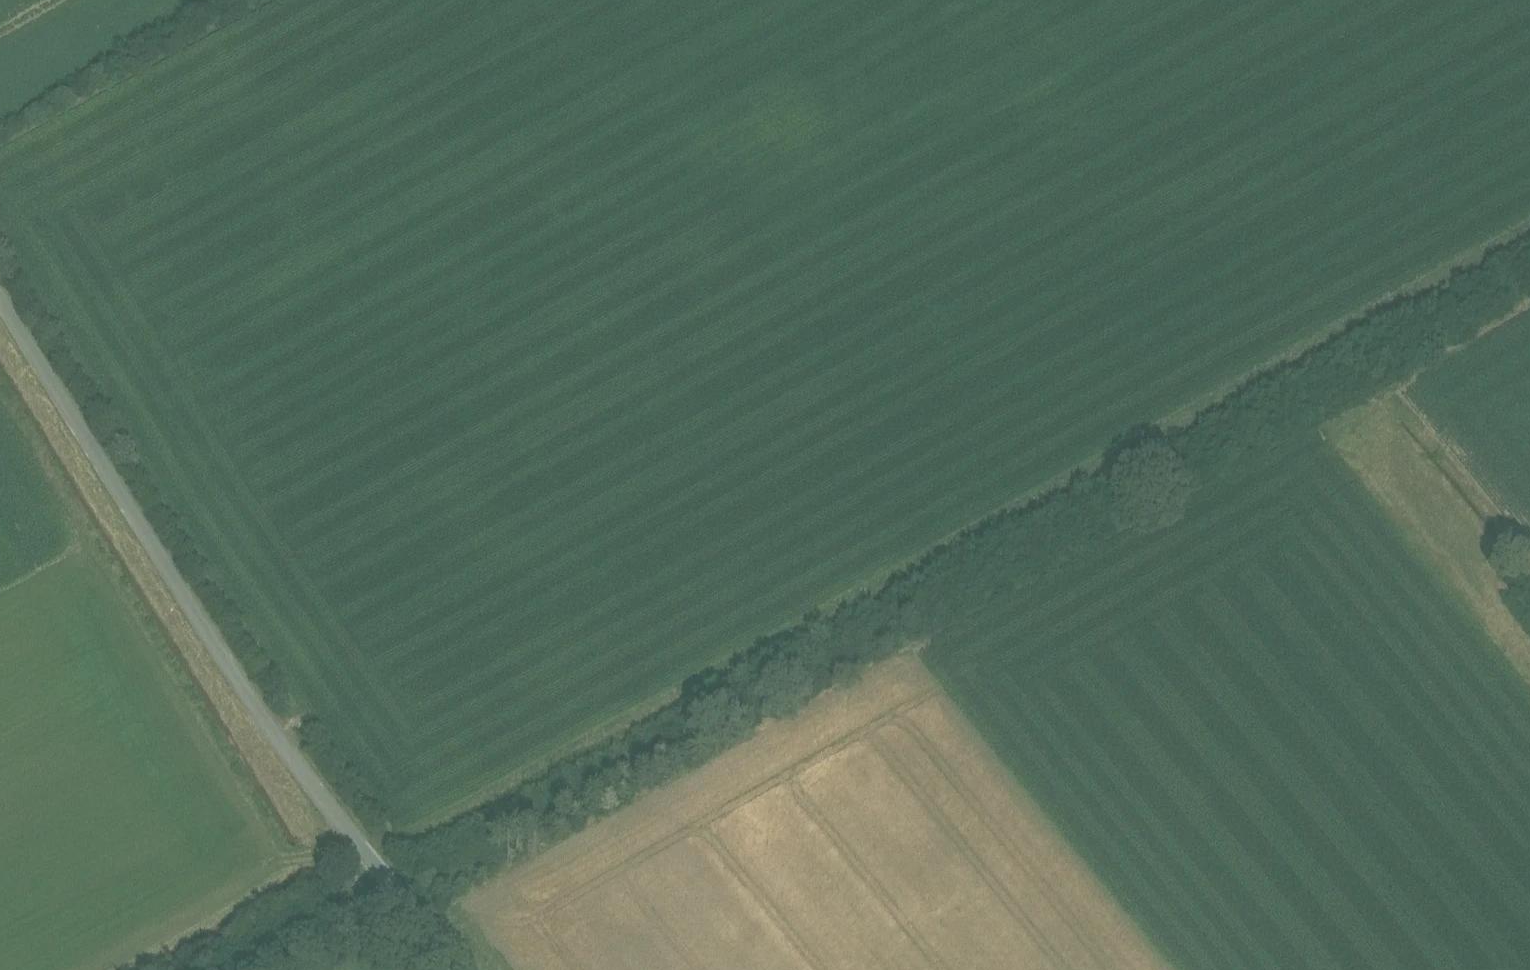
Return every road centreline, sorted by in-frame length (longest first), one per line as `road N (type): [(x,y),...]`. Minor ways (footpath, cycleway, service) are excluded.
road 1 (unclassified): [(471,969),(260,683),(0,262)]

